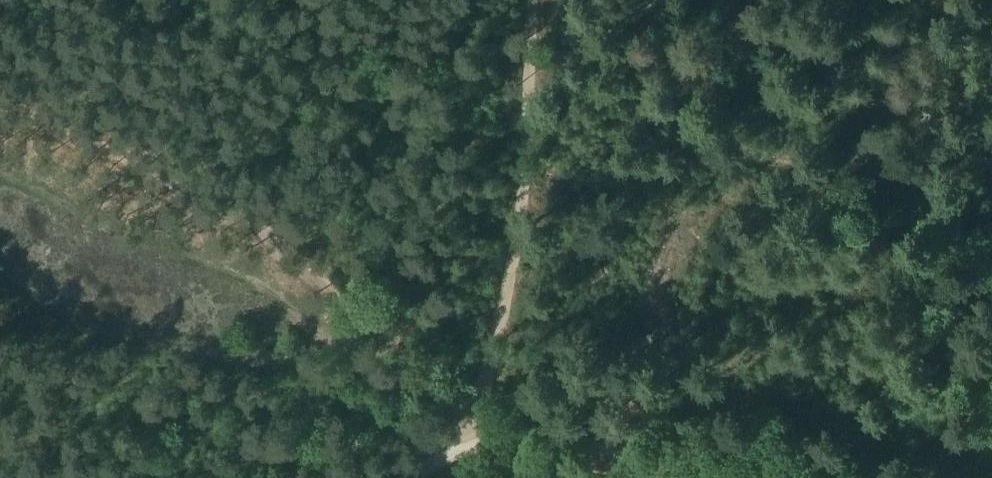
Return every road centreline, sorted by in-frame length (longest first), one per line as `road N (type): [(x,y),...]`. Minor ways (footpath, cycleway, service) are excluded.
road 1 (track): [(0,122),(61,134),(272,250),(431,391),(473,410)]
road 2 (track): [(899,477),(473,410)]
road 3 (track): [(473,410),(485,388),(530,100),(535,0)]
road 4 (unclassified): [(411,477),(468,448),(532,438),(757,477)]

